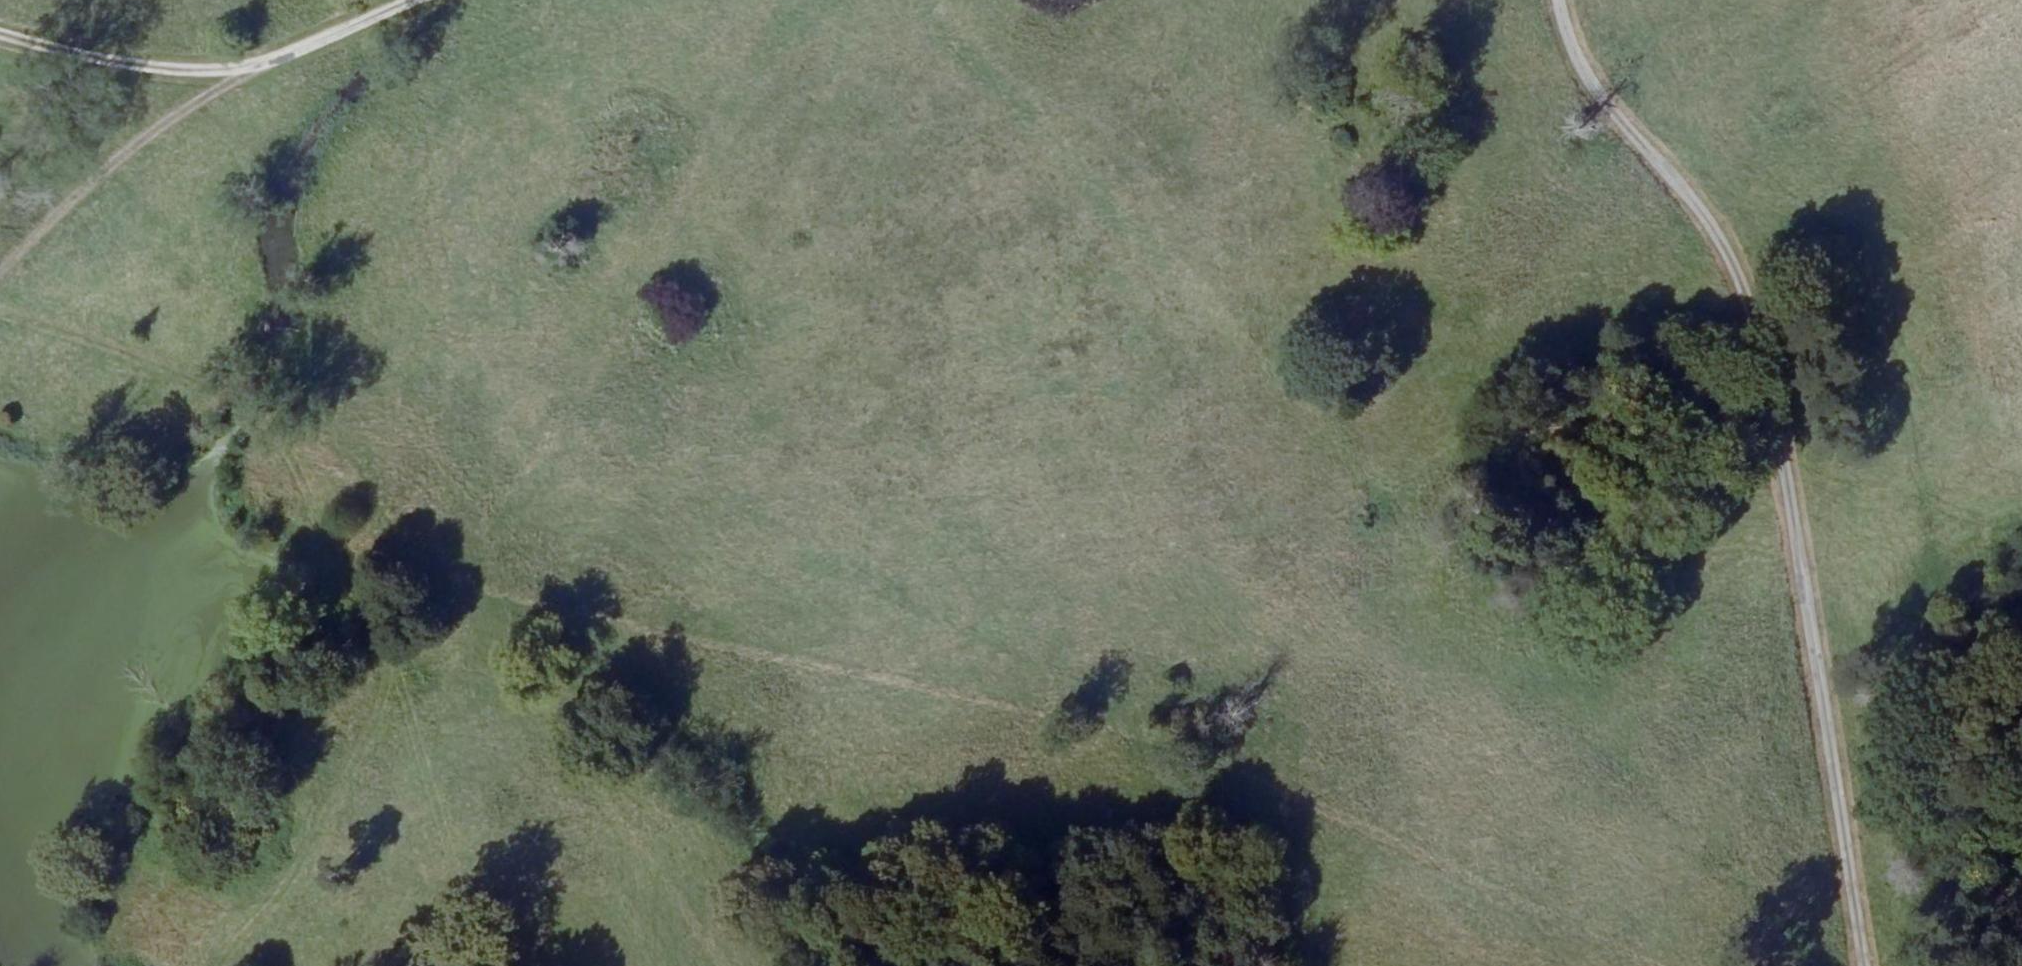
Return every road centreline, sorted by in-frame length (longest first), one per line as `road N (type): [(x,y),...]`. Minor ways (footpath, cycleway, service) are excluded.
road 1 (unclassified): [(1551,0),(1578,74),(1694,214),(1723,262),(1749,331),(1859,965)]
road 2 (unclassified): [(245,71),(134,145),(0,267)]
road 3 (unclassified): [(0,40),(120,65),(245,71)]
road 4 (unclassified): [(409,0),(245,71)]

